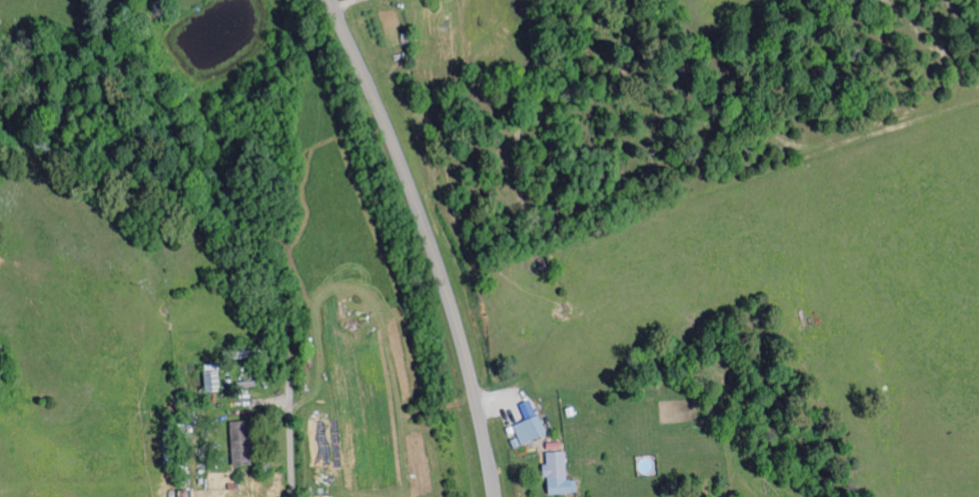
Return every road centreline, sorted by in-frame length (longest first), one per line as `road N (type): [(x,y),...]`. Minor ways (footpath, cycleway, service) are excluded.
road 1 (tertiary): [(494,496),(439,270),(328,0)]
road 2 (residential): [(290,496),(289,373)]

